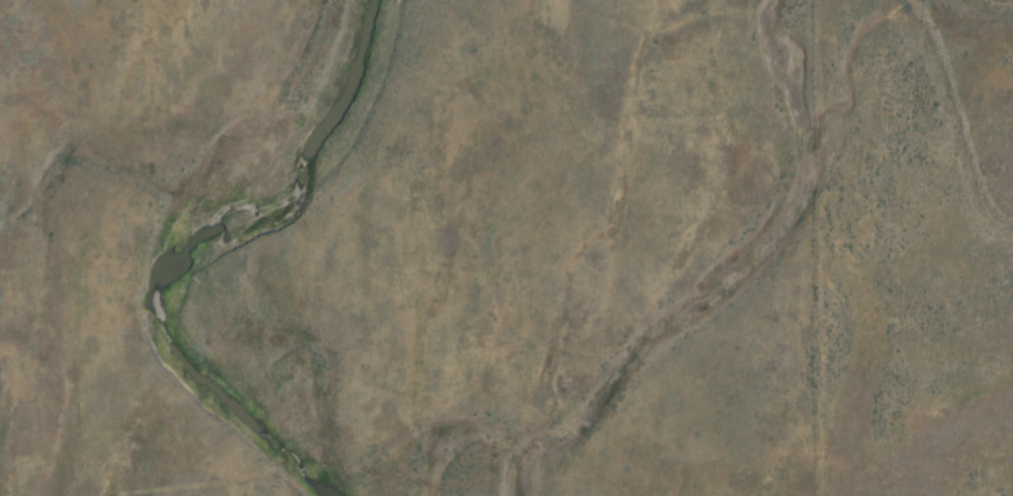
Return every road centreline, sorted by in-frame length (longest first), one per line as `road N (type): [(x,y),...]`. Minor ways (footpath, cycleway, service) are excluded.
road 1 (track): [(0,285),(202,474),(255,482),(281,495)]
road 2 (track): [(233,481),(114,495)]

